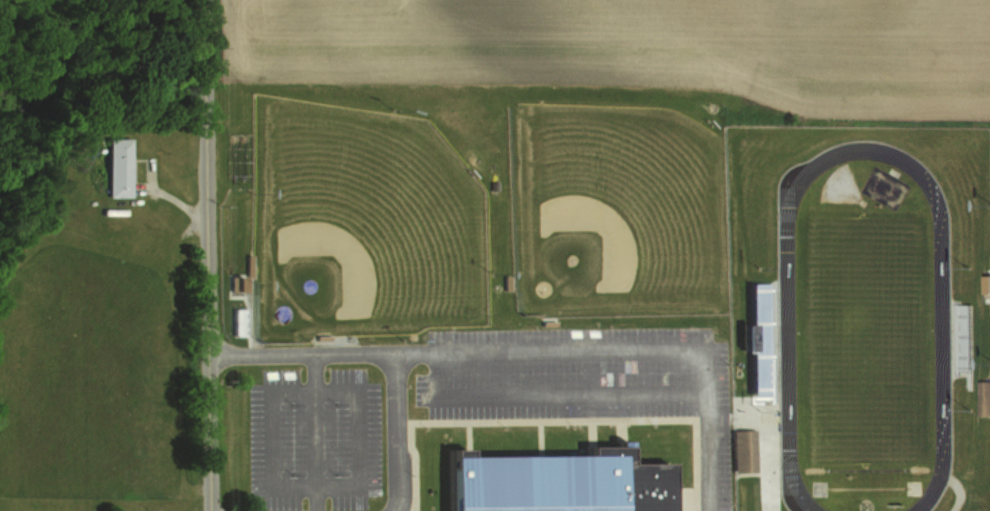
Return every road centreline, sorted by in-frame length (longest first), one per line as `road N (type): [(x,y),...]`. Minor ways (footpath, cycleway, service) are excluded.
road 1 (residential): [(210,510),(205,0)]

